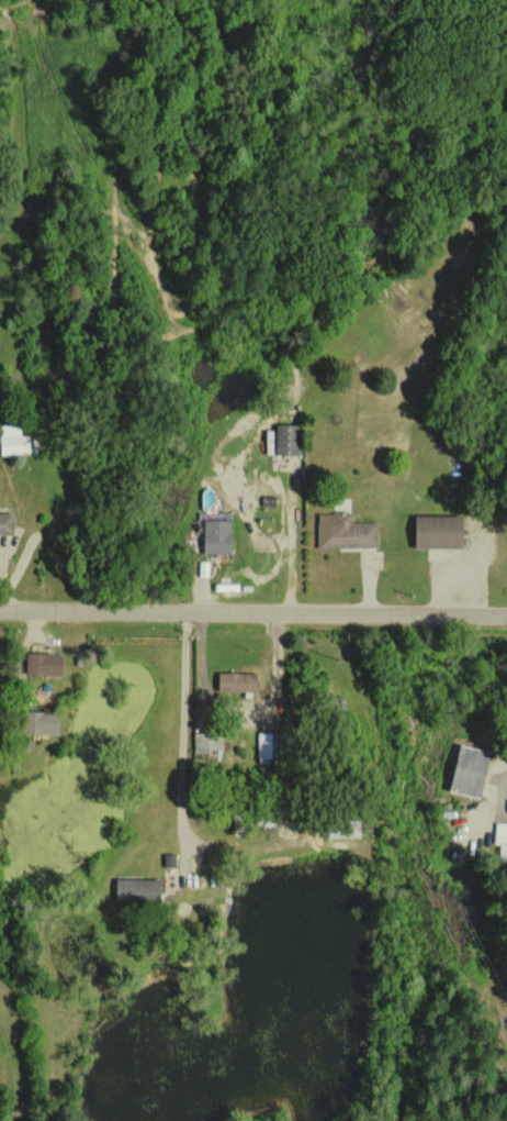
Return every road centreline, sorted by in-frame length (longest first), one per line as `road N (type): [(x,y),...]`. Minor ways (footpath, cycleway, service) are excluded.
road 1 (residential): [(0,606),(506,609)]

